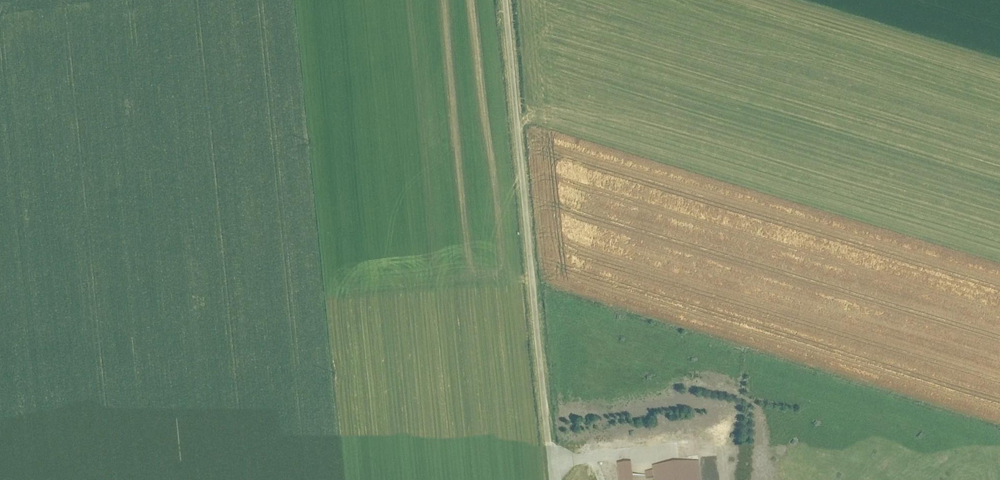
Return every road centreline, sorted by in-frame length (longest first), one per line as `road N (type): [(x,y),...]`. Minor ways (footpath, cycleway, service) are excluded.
road 1 (residential): [(550,479),(502,0)]

